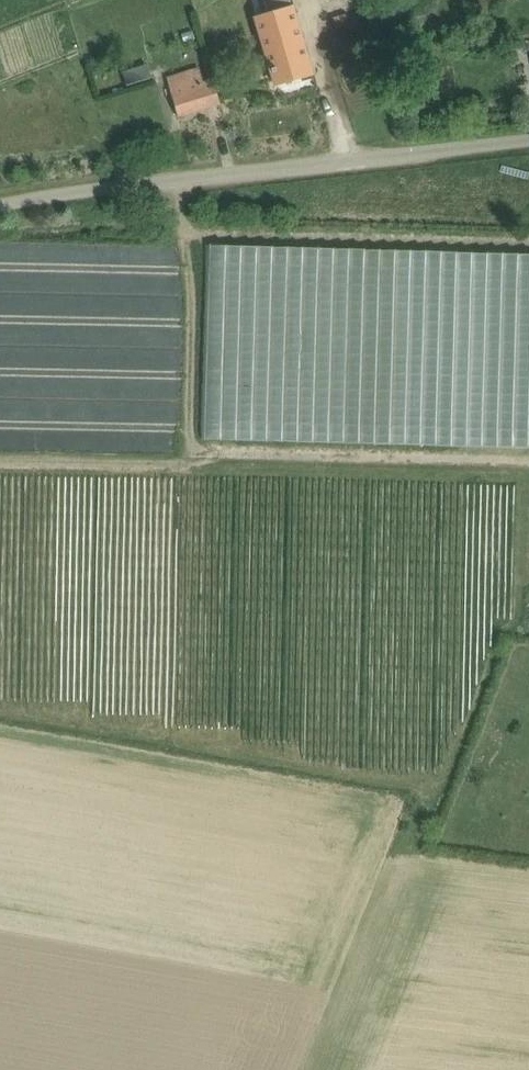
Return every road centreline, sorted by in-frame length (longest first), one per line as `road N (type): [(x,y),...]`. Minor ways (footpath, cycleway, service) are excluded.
road 1 (unclassified): [(0,208),(72,192),(528,139)]

